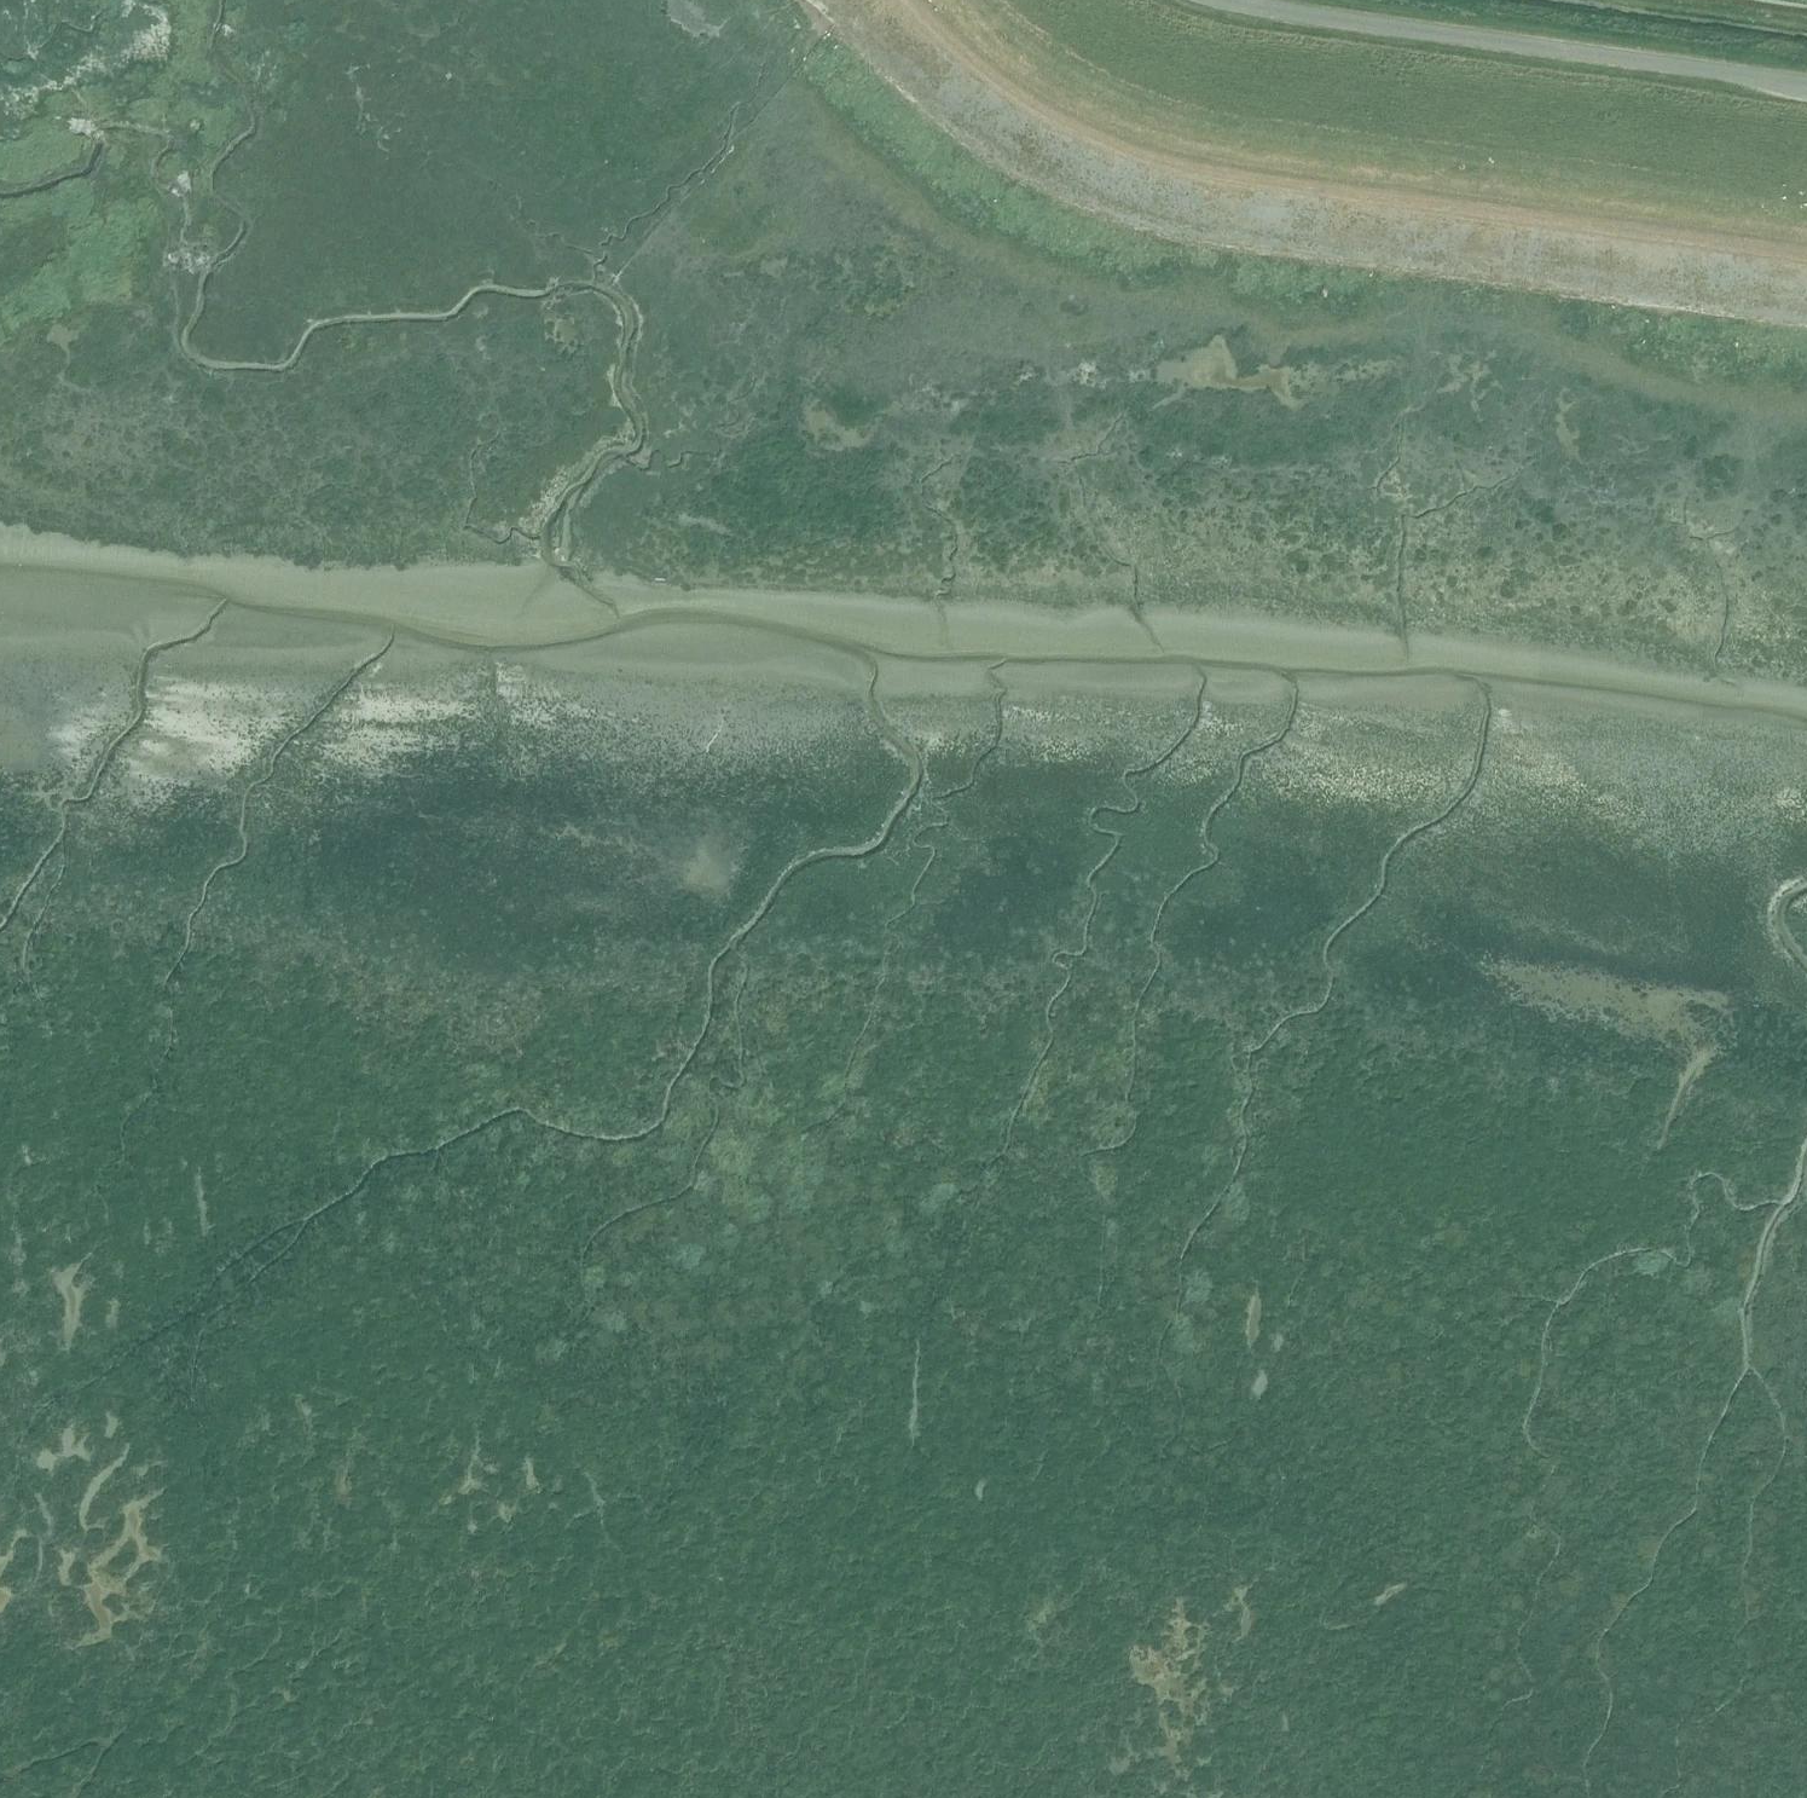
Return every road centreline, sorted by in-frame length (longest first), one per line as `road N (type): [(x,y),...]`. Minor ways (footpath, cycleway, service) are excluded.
road 1 (unclassified): [(1806,81),(1232,0)]

